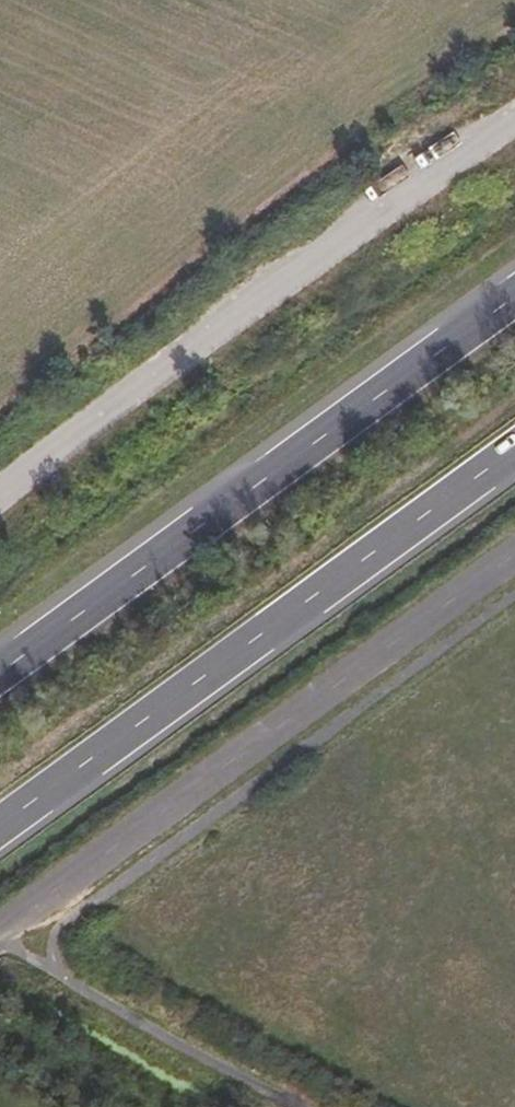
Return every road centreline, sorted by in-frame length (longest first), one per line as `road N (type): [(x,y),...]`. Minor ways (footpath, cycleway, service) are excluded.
road 1 (trunk): [(514,295),(0,673)]
road 2 (trunk): [(0,826),(514,448)]
road 3 (unclassified): [(0,932),(514,554)]

